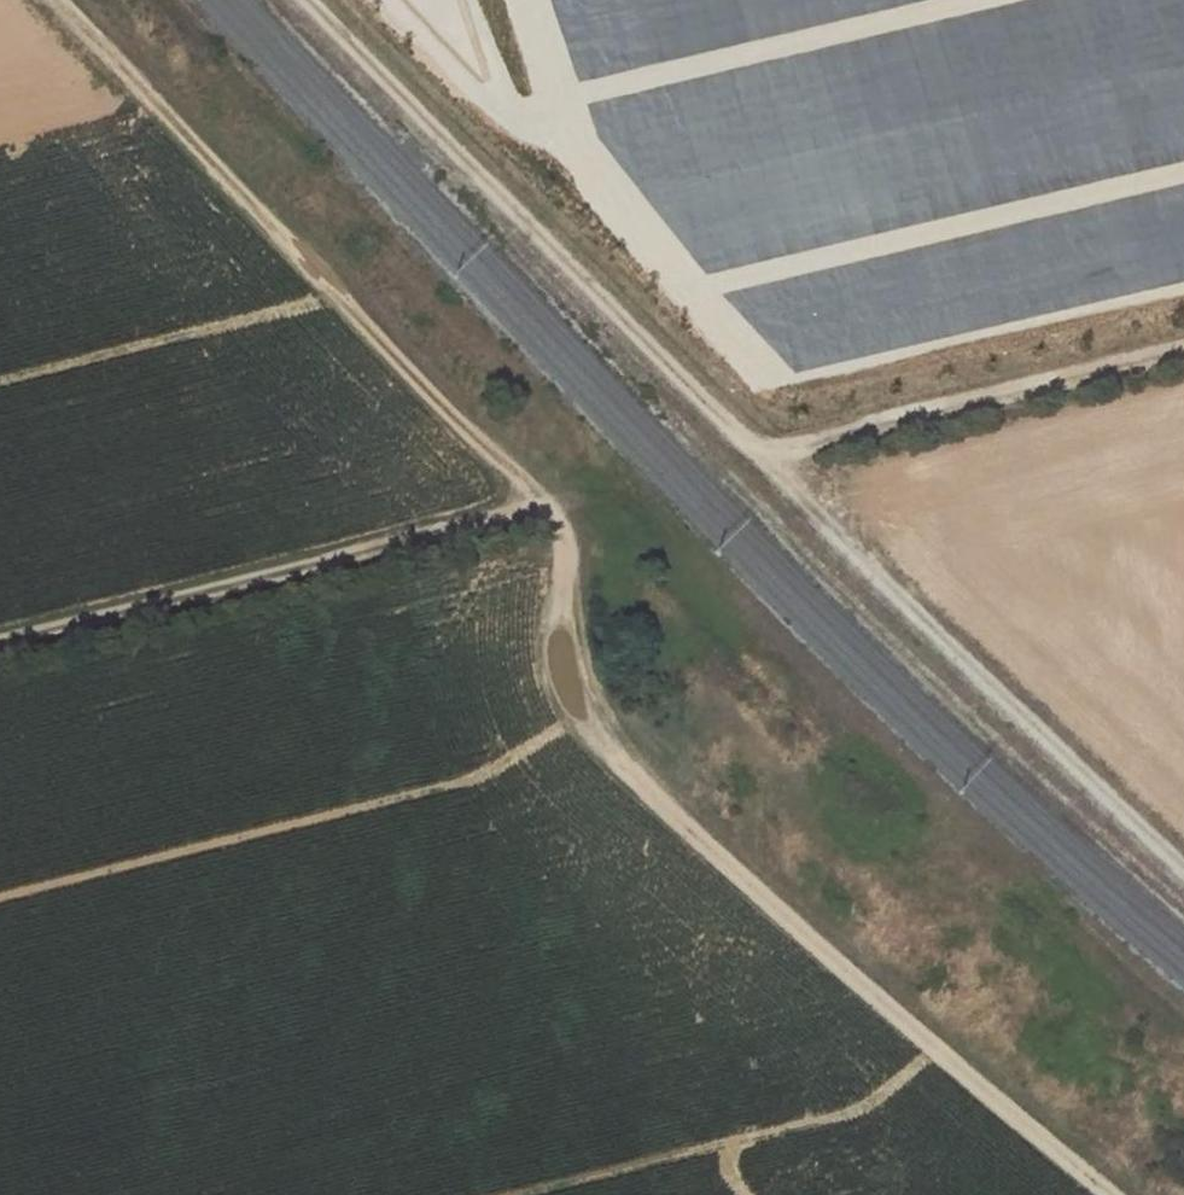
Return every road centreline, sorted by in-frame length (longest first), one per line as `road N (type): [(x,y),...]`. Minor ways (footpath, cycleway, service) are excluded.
road 1 (track): [(547,513),(563,545),(555,657),(577,725),(873,998),(1115,1194)]
road 2 (track): [(547,513),(56,0)]
road 3 (track): [(777,471),(326,0)]
road 4 (track): [(1183,876),(777,471)]
road 5 (track): [(0,652),(547,513)]
road 6 (track): [(777,471),(1183,364)]

